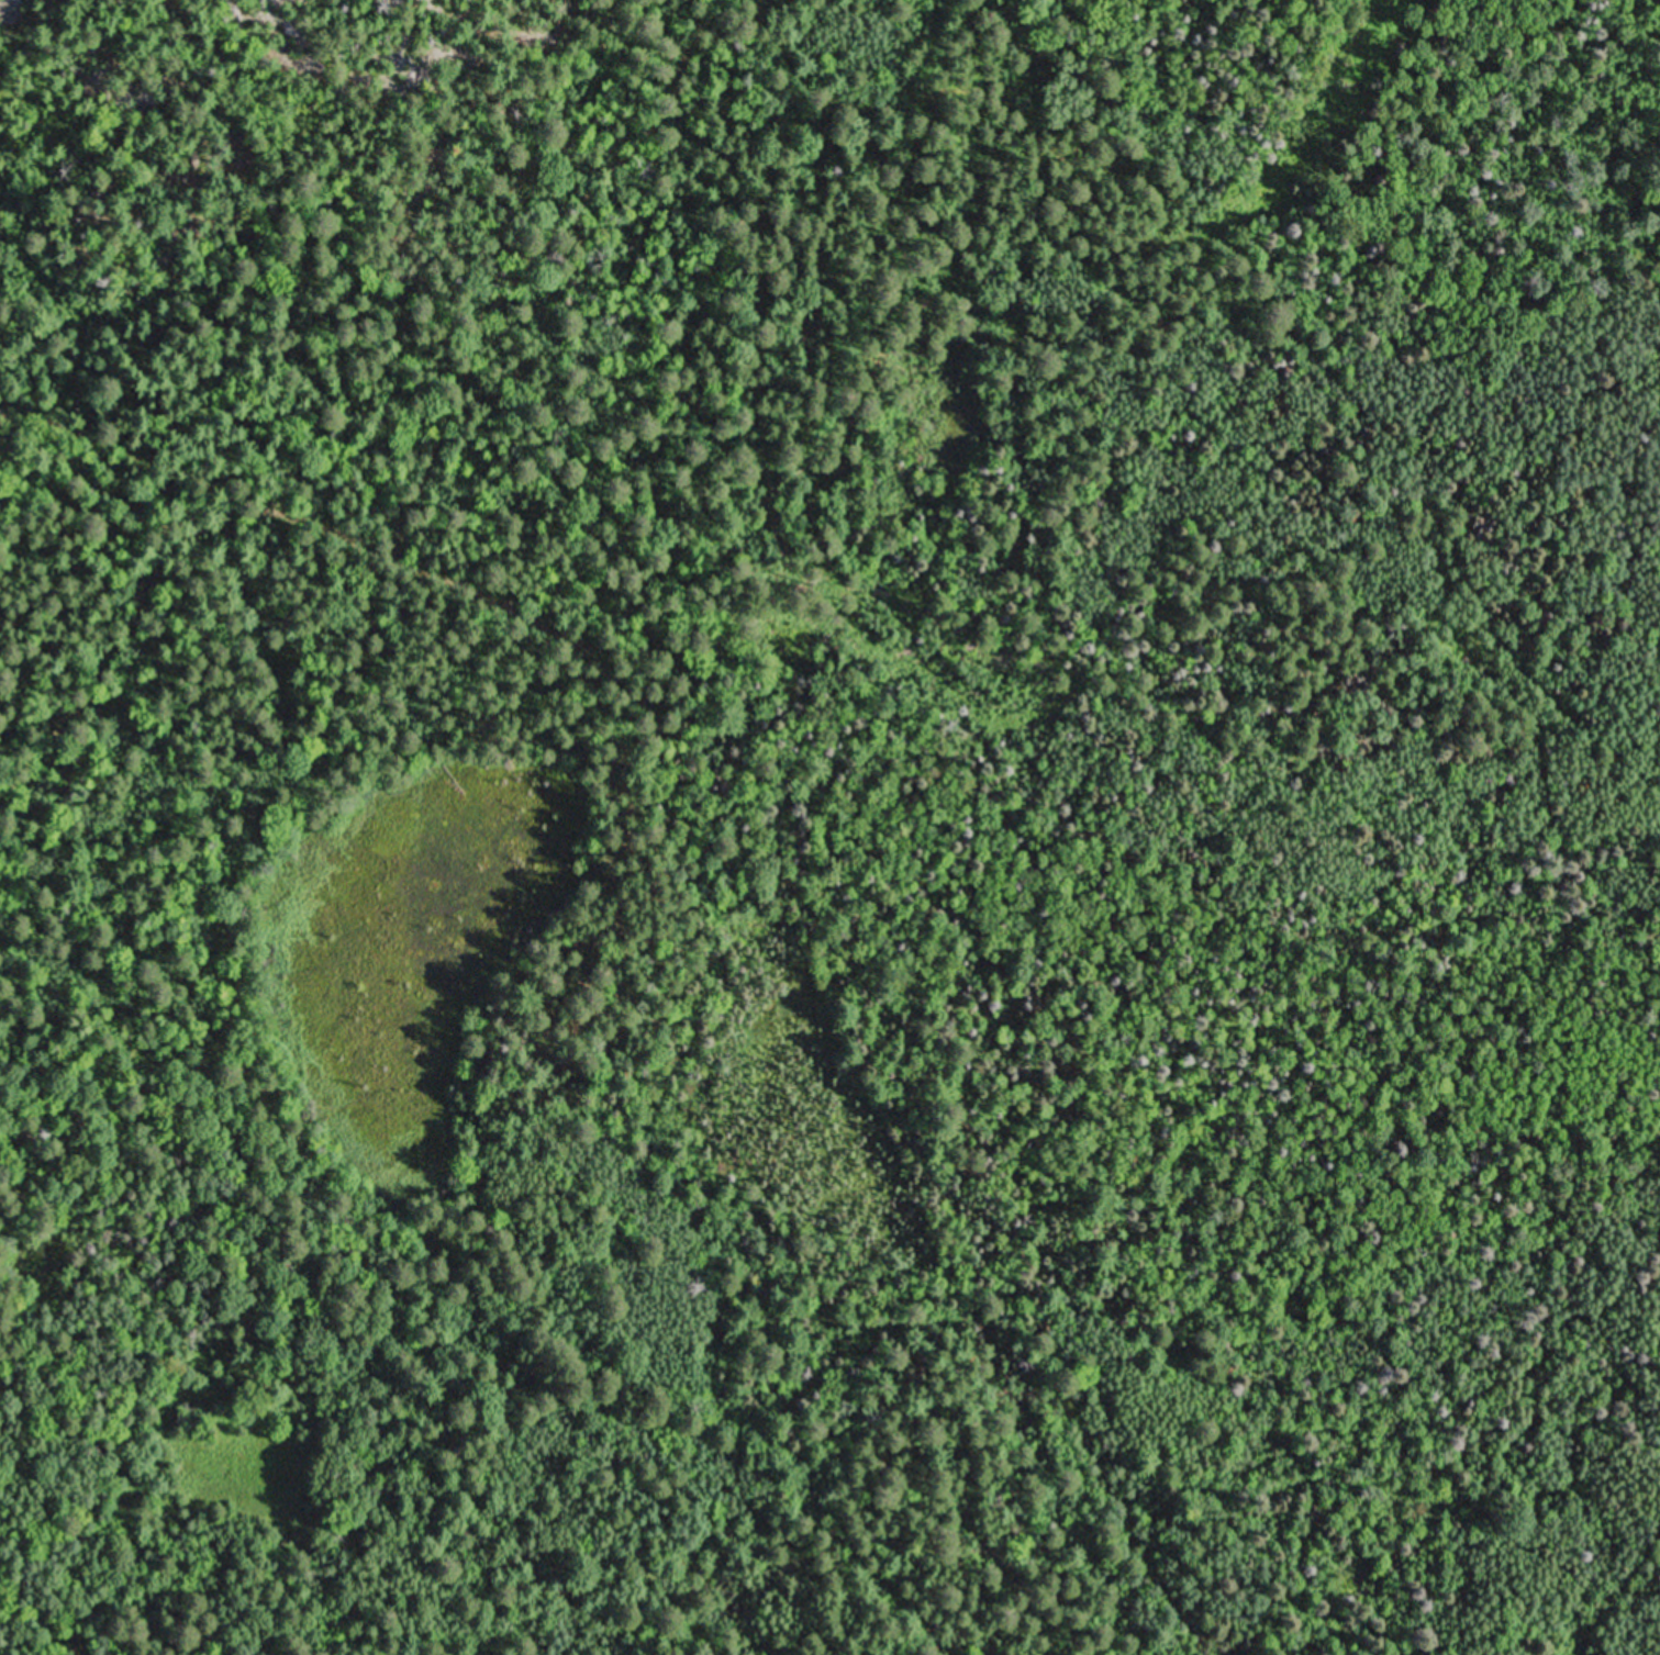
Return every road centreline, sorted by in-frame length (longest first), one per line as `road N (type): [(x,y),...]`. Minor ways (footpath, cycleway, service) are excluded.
road 1 (track): [(1569,1654),(1659,1537)]

